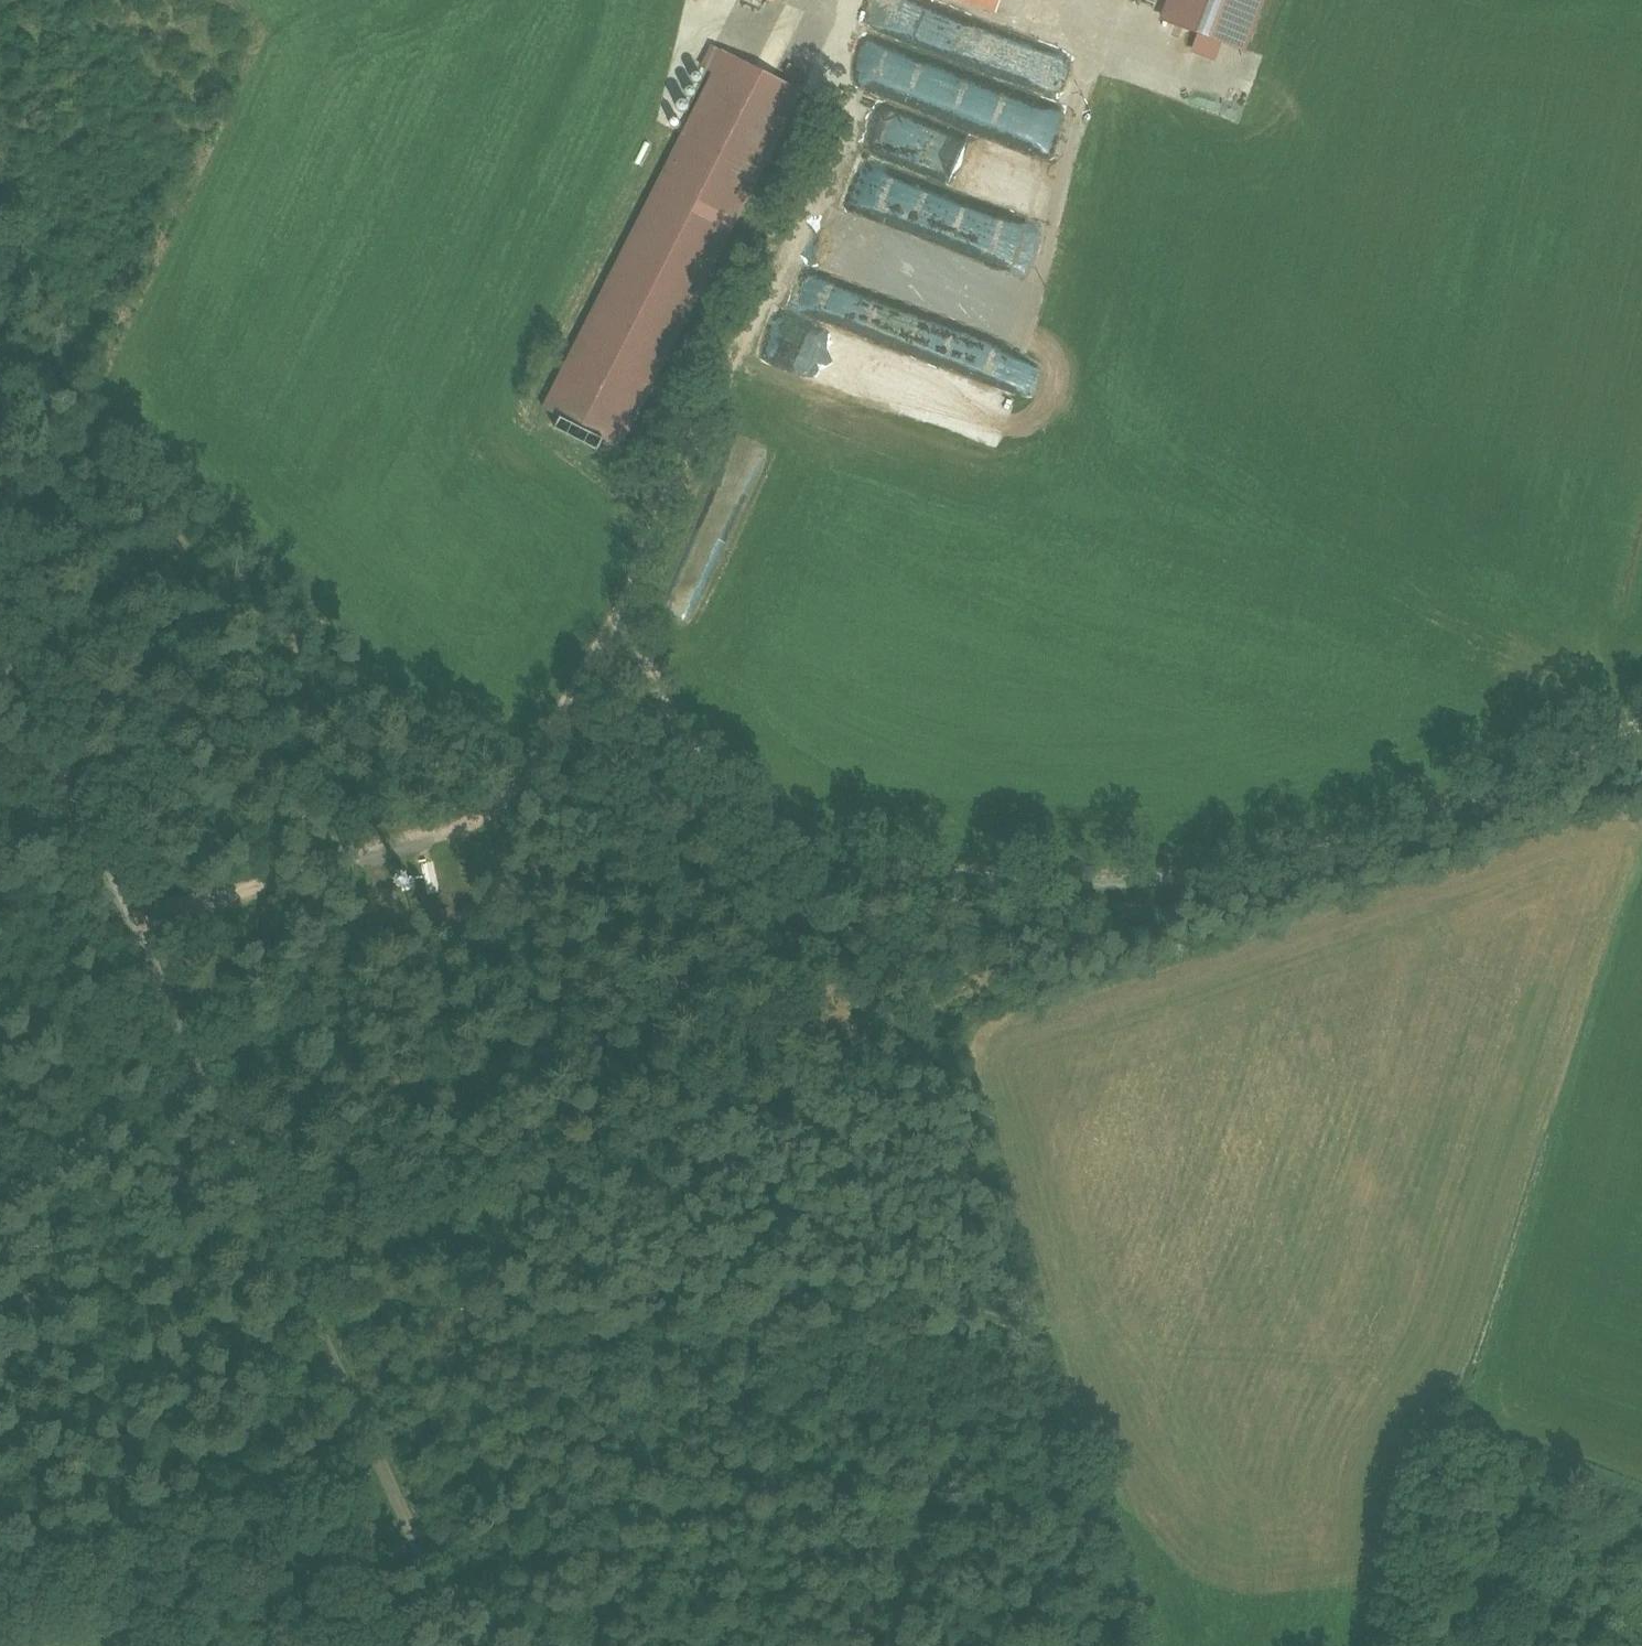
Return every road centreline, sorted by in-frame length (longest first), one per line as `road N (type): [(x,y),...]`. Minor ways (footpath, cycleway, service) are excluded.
road 1 (track): [(141,909),(273,877),(499,795),(542,760),(846,131),(858,71),(854,12)]
road 2 (unclassified): [(478,1645),(0,601)]

